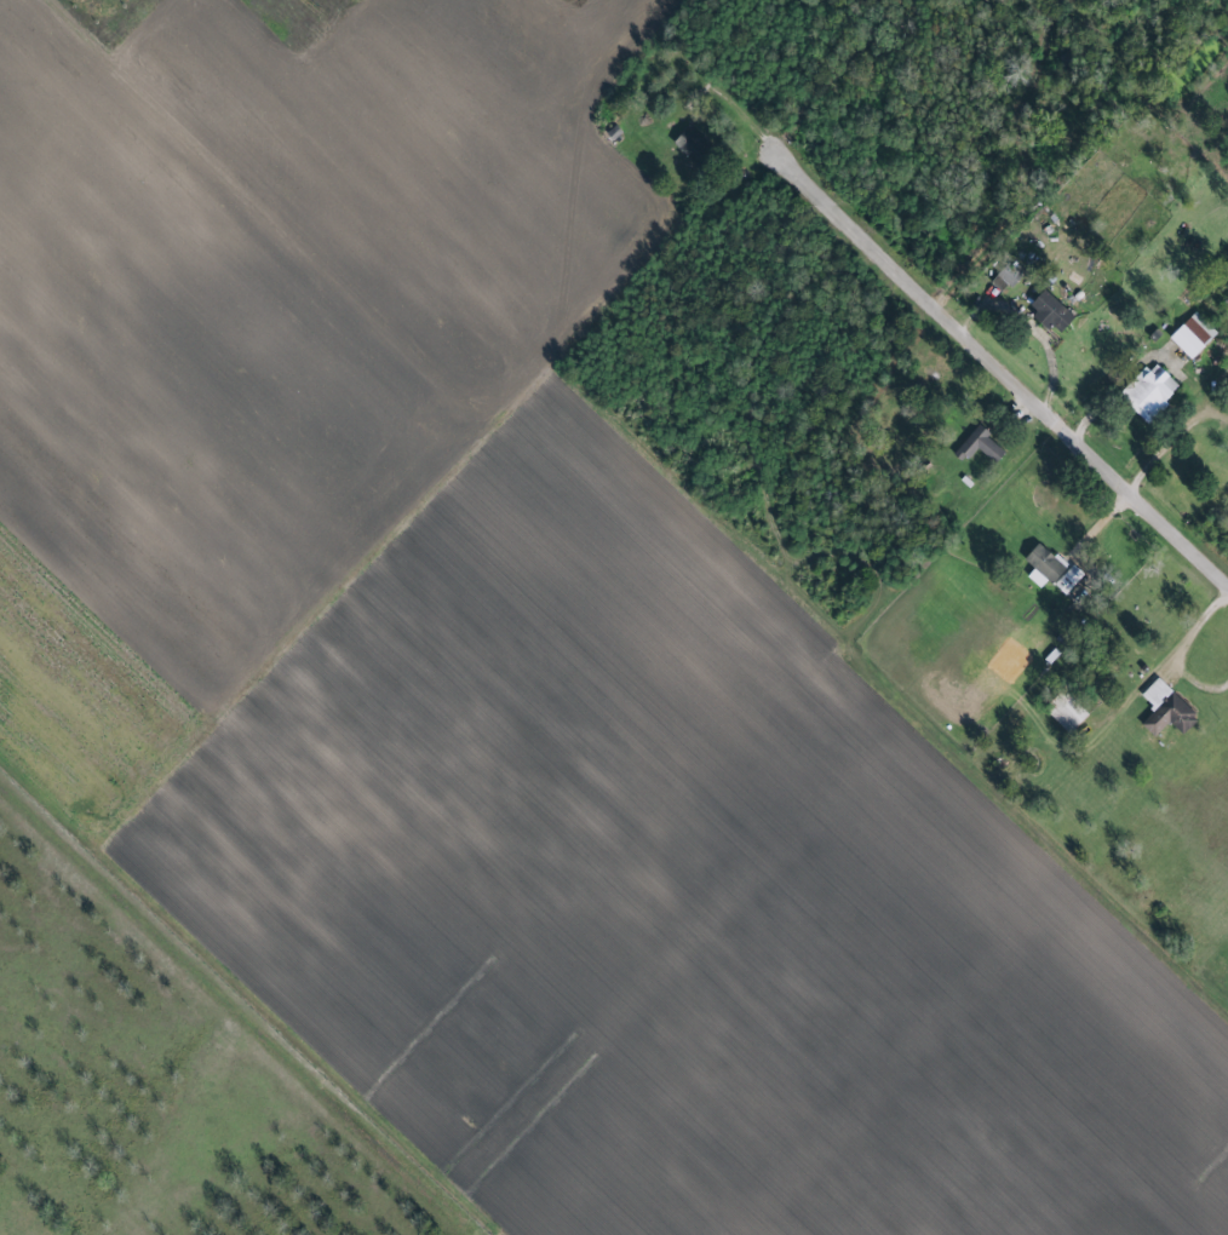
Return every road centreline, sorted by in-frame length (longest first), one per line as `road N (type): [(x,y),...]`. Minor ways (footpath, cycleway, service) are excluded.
road 1 (residential): [(1227,591),(768,147)]

